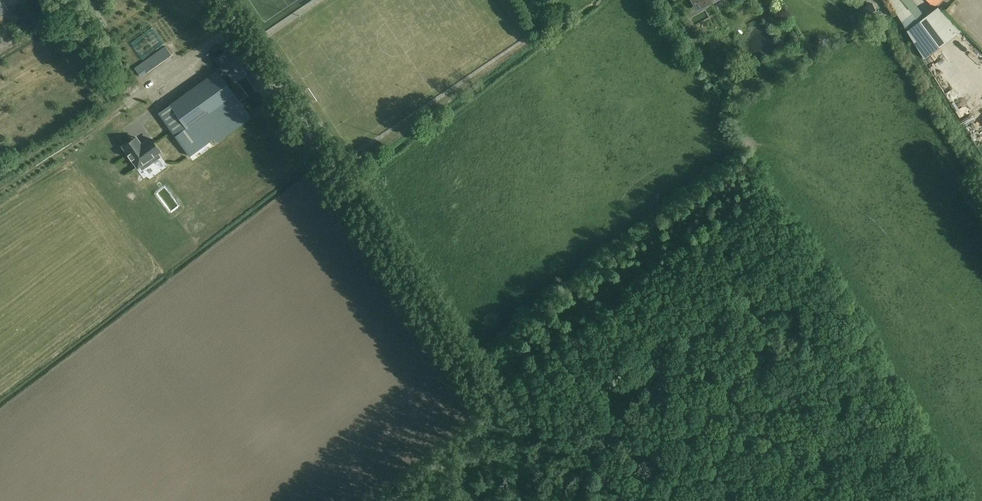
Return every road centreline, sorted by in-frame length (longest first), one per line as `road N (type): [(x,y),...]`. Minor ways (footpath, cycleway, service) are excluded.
road 1 (unclassified): [(442,470),(496,420),(497,404),(223,0)]

